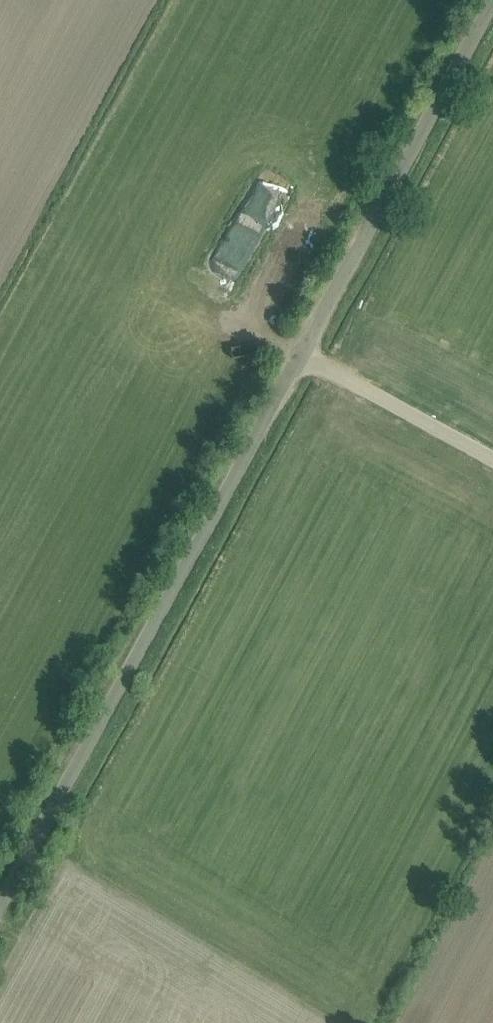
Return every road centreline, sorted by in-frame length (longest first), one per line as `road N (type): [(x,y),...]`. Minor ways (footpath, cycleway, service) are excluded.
road 1 (unclassified): [(487,0),(0,899)]

